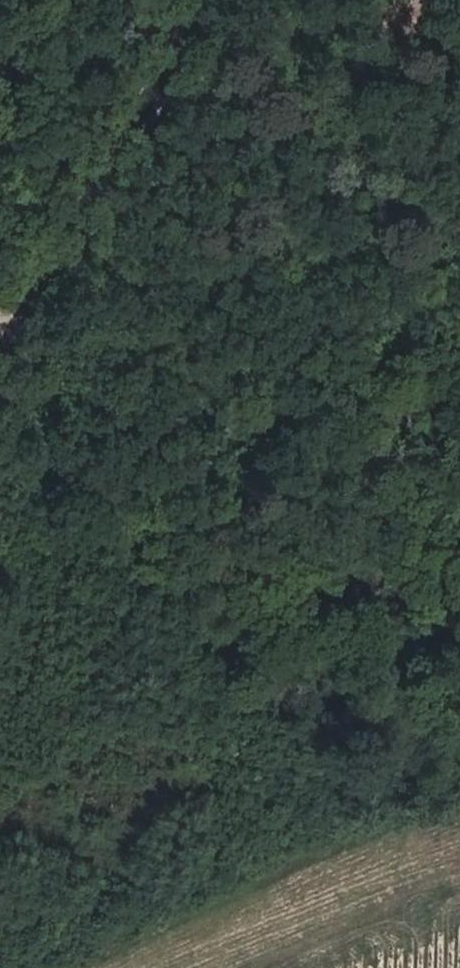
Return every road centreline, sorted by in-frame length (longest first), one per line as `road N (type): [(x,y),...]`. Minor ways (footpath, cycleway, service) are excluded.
road 1 (unclassified): [(0,361),(217,0)]

